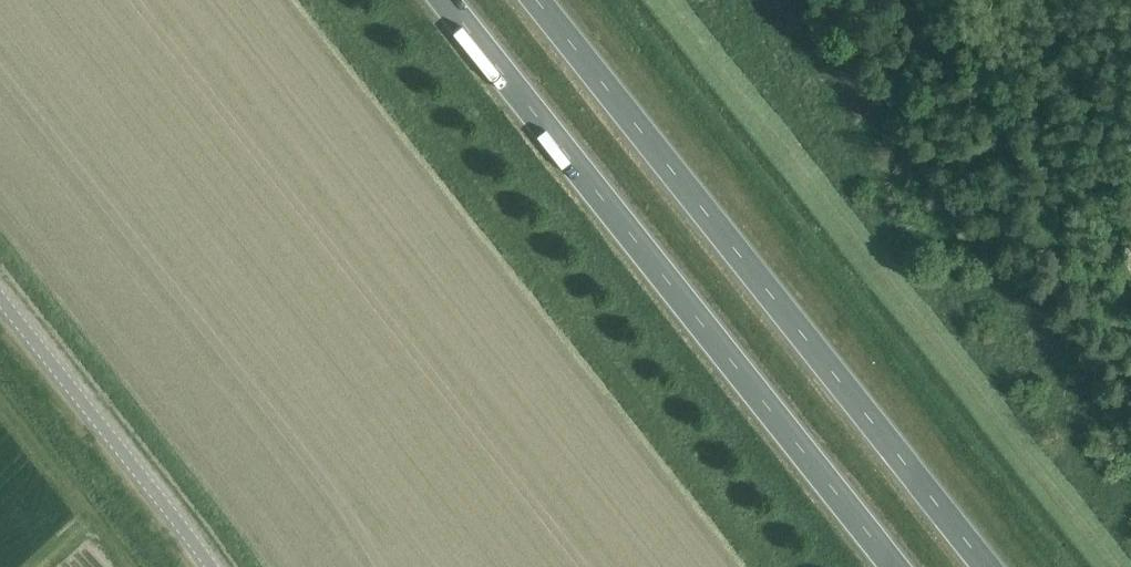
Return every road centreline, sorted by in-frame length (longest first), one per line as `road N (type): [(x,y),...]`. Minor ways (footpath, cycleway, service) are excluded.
road 1 (trunk): [(987,566),(535,0)]
road 2 (trunk): [(446,0),(896,566)]
road 3 (unclassified): [(211,566),(0,295)]

